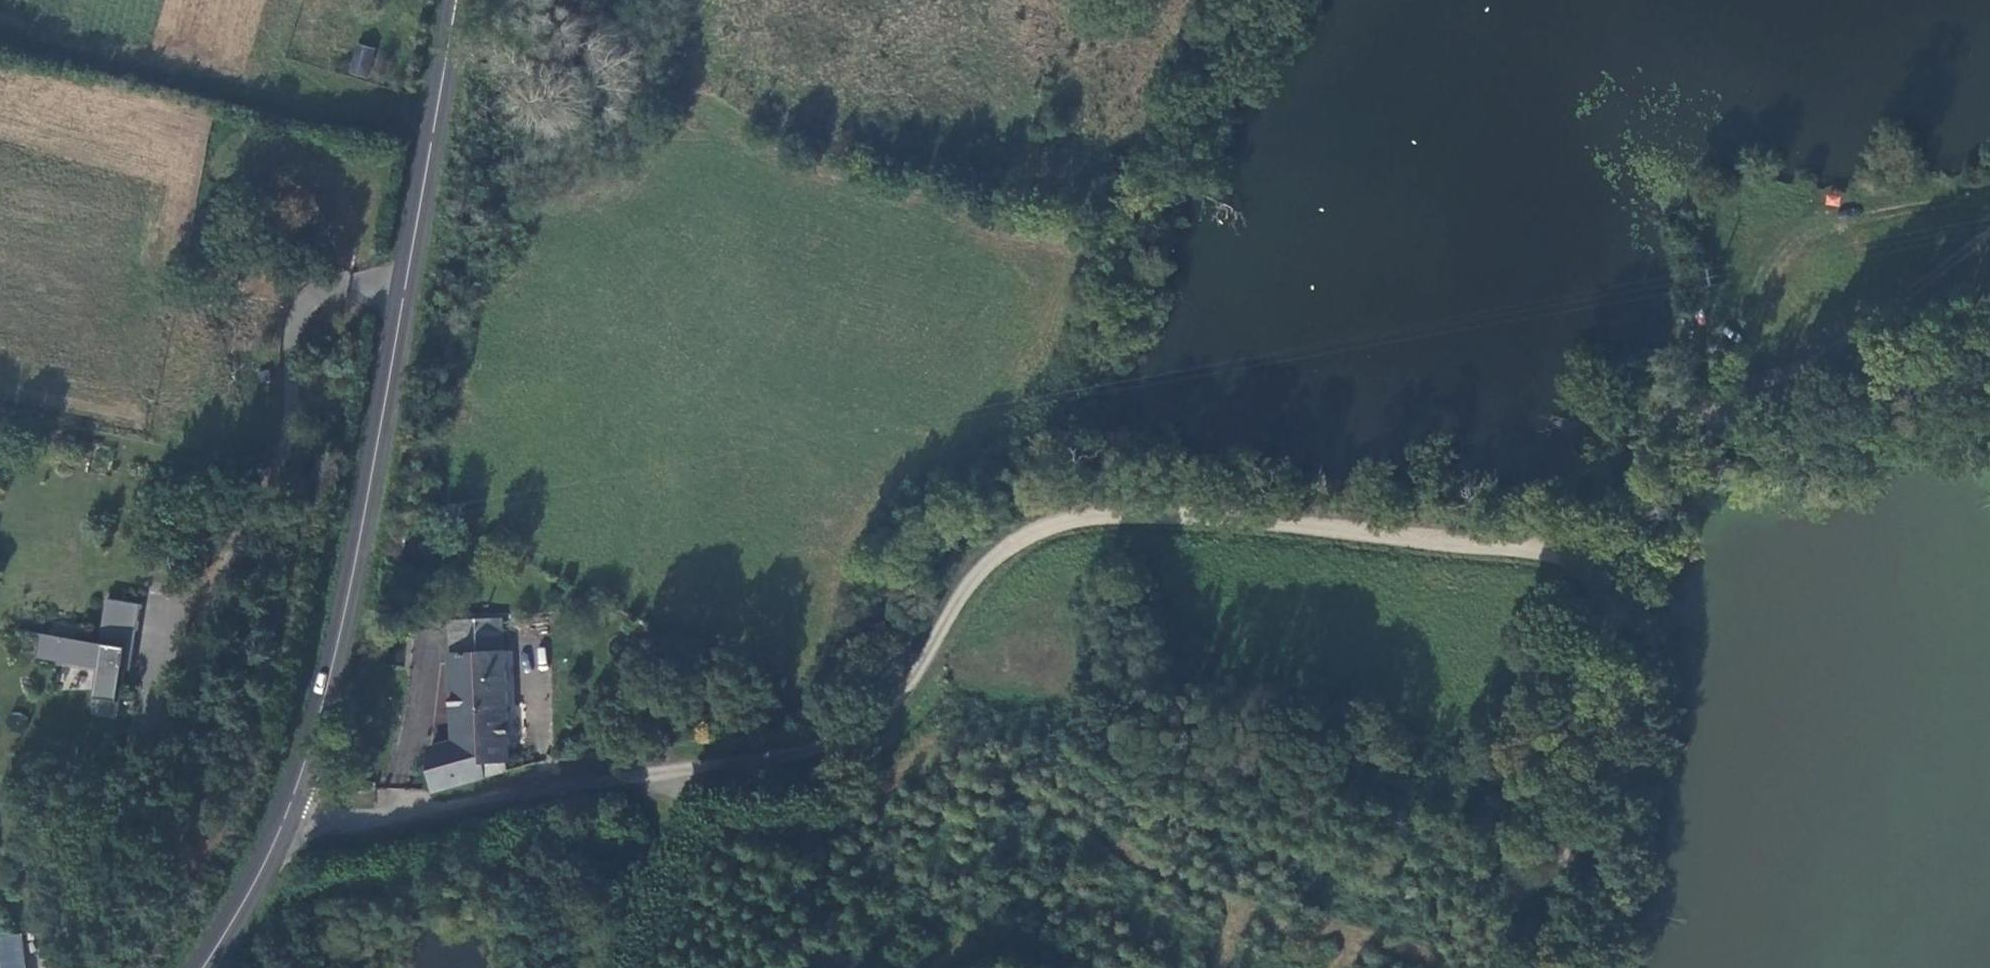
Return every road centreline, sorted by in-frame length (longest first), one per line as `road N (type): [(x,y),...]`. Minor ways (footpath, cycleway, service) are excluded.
road 1 (unclassified): [(286,829),(837,760),(892,700),(989,565),(1049,524),(1138,519),(1592,568)]
road 2 (tertiary): [(286,829),(341,639),(458,0)]
road 3 (track): [(1592,568),(1538,967)]
road 4 (track): [(1674,417),(1851,341),(1989,245)]
road 5 (track): [(1674,417),(1817,441),(1951,376),(1989,383)]
road 6 (track): [(1592,568),(1674,417)]
road 7 (tertiary): [(204,967),(286,829)]

